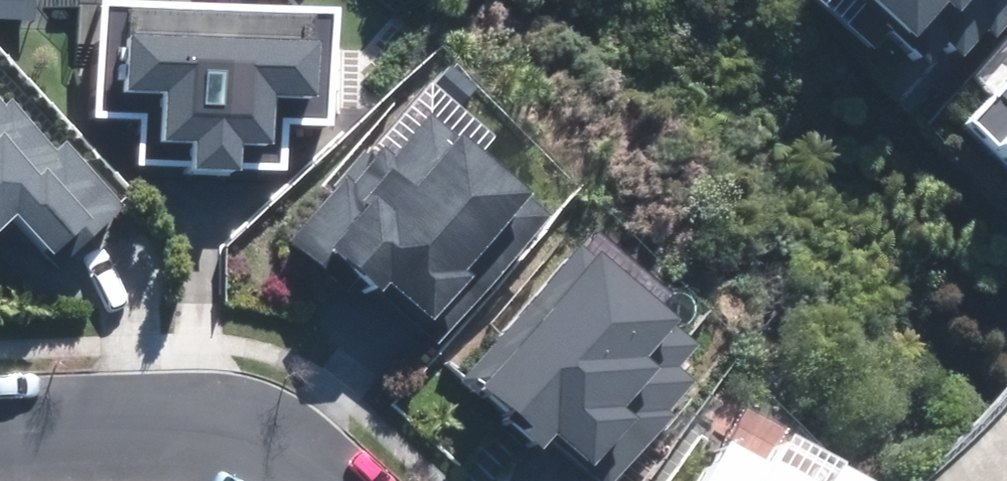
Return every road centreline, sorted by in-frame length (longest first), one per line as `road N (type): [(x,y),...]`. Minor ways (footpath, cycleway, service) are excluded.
road 1 (residential): [(0,430),(190,439),(283,462),(304,480)]

